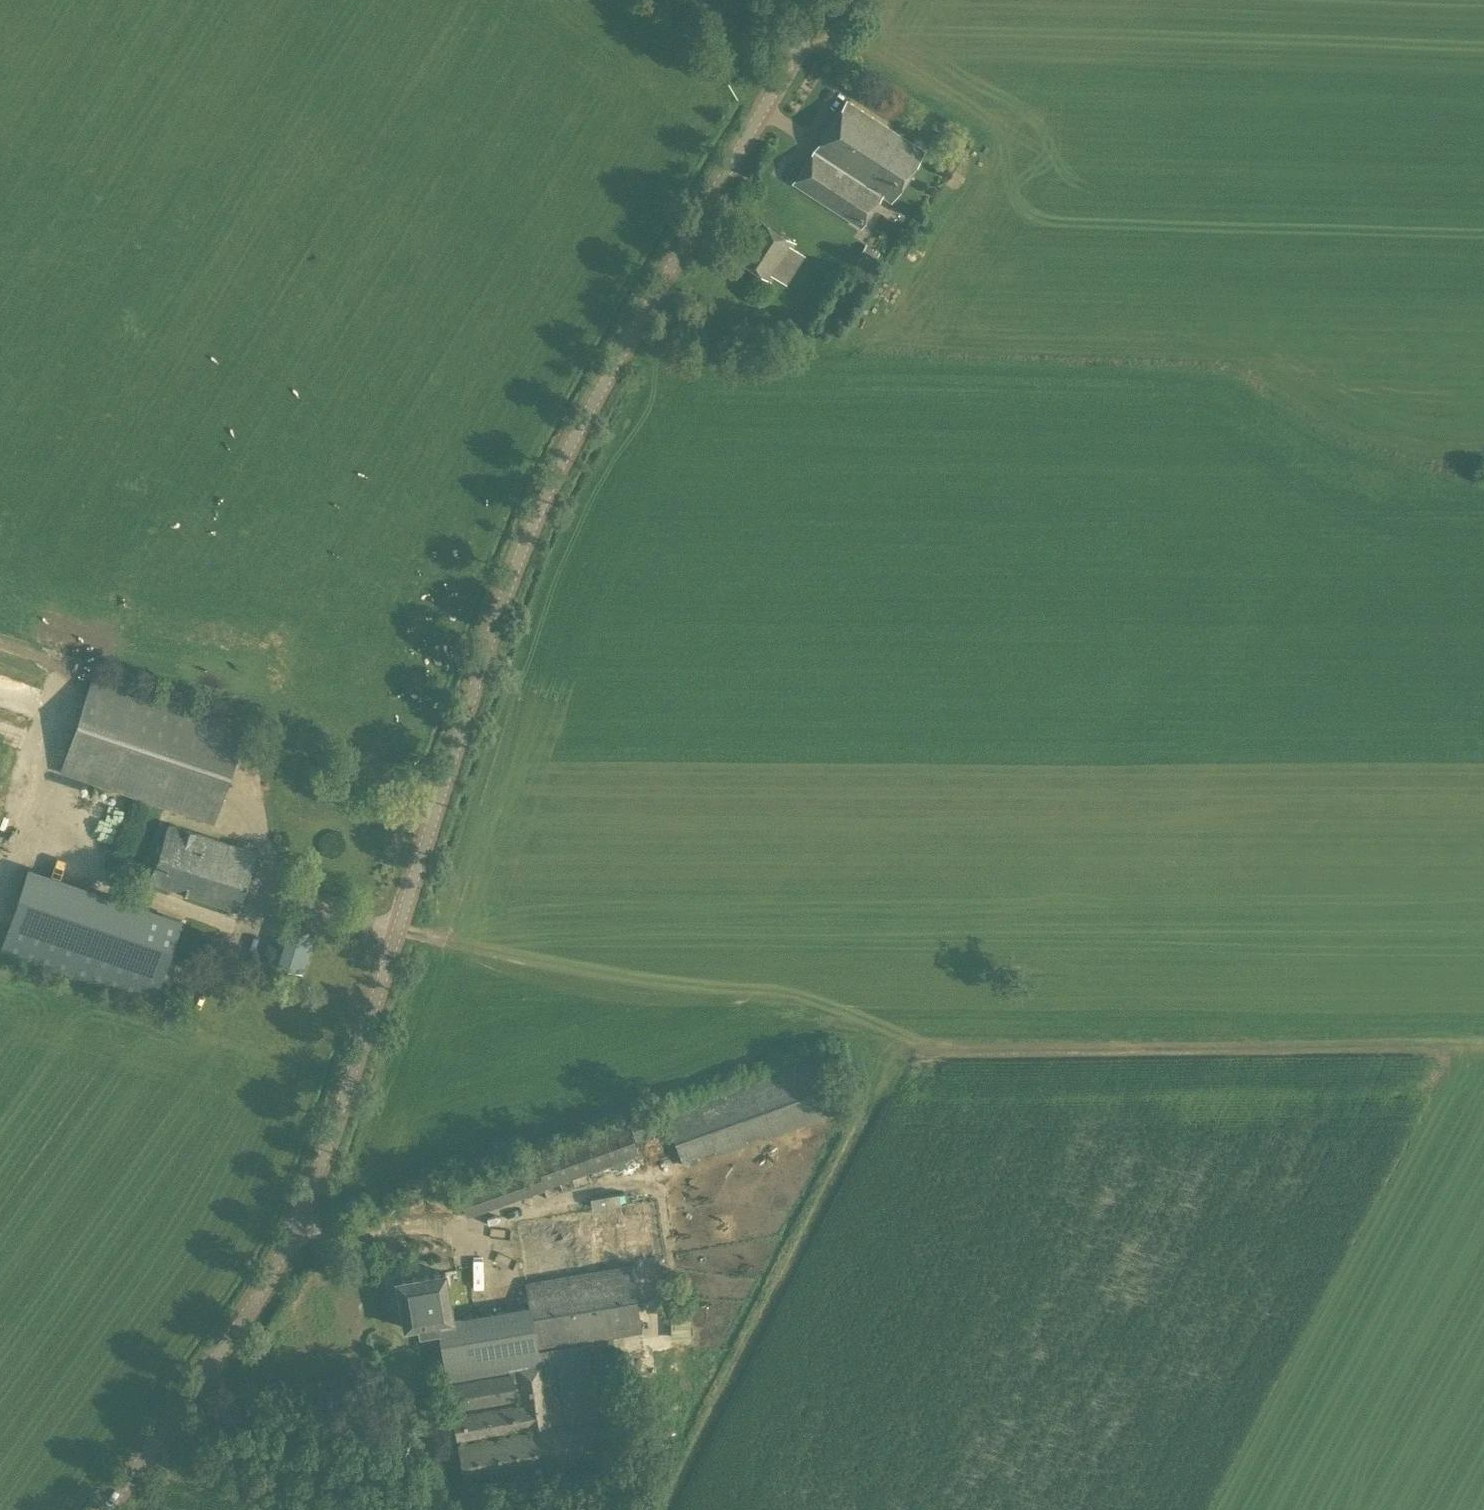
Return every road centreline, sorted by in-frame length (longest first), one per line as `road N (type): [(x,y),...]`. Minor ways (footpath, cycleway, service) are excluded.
road 1 (tertiary): [(109,1509),(280,1261),(332,1145),(520,549),(564,455),(827,0)]

